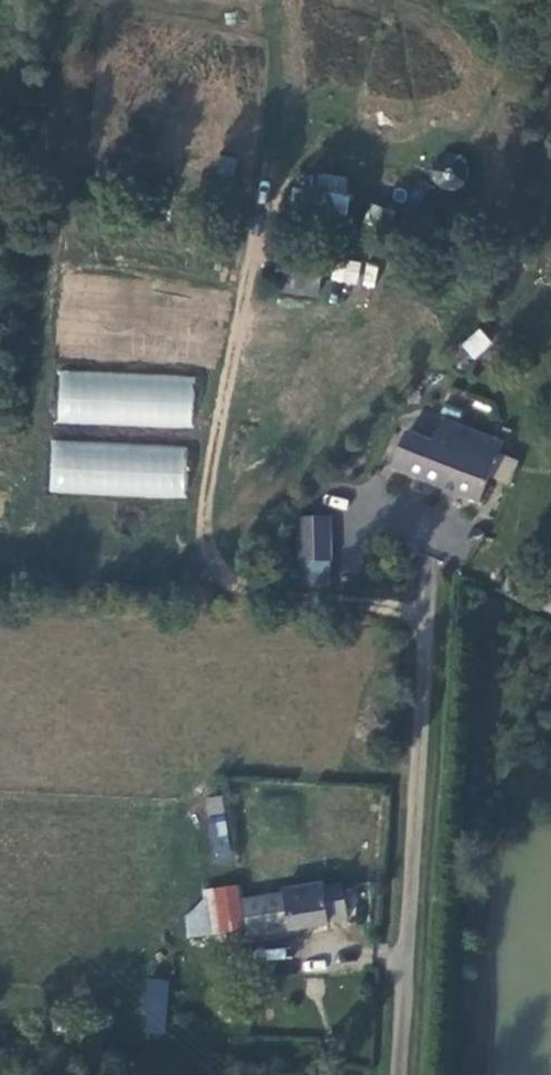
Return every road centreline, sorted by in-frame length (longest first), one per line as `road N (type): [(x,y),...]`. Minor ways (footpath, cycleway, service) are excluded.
road 1 (unclassified): [(399,1074),(429,568)]

